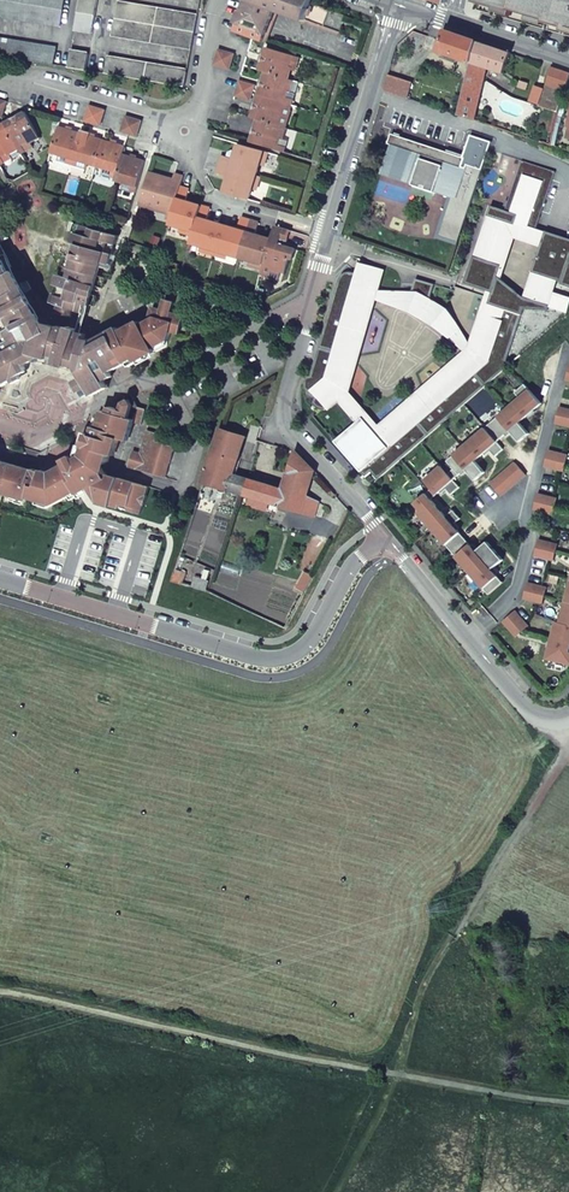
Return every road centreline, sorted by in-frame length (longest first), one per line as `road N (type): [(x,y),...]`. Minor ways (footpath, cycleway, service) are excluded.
road 1 (track): [(0,986),(59,992),(251,1044),(568,1101)]
road 2 (unclassified): [(388,534),(359,558),(299,652),(275,659),(0,581)]
road 3 (residential): [(470,636),(500,618),(518,593),(564,363)]
road 4 (residential): [(388,534),(287,409),(317,286)]
road 5 (unclassified): [(568,209),(566,183),(526,154),(373,101)]
road 6 (residential): [(129,382),(317,286)]
road 7 (residential): [(186,131),(209,202),(334,229)]
road 8 (residential): [(0,90),(34,77),(167,115),(186,131)]
road 9 (residential): [(181,492),(197,441),(177,391),(129,382)]
road 10 (residential): [(568,742),(470,636)]
road 11 (residential): [(0,419),(39,425),(129,382)]
road 12 (residential): [(217,0),(186,131)]
road 13 (residential): [(334,229),(373,101)]
road 14 (residential): [(470,636),(388,534)]
road 15 (residential): [(452,20),(568,60)]

